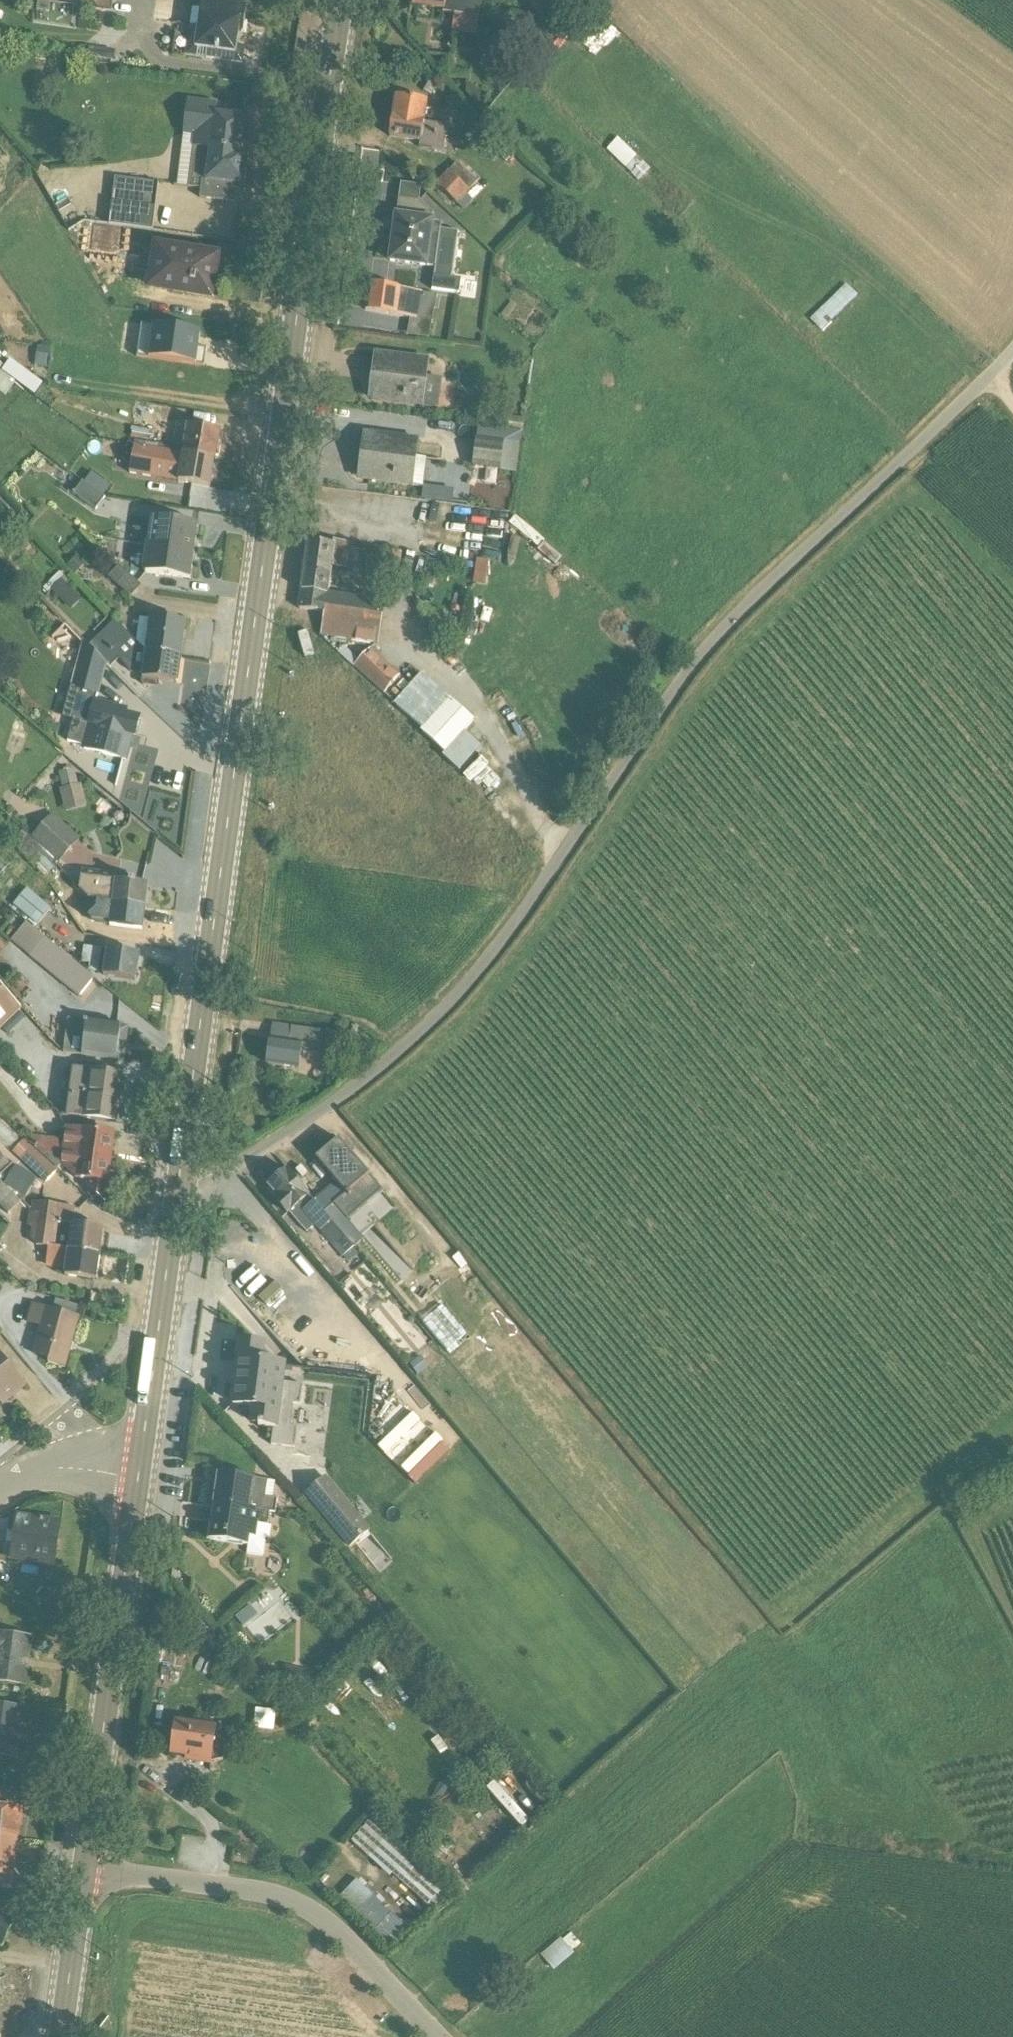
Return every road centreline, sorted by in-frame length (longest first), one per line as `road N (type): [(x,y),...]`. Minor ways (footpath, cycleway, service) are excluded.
road 1 (primary): [(177,1193),(342,0)]
road 2 (unclassified): [(177,1193),(275,1147),(437,1019),(515,931),(707,656),(1012,354)]
road 3 (residential): [(84,1873),(298,1907),(332,1929),(435,2036)]
road 4 (primary): [(84,1873),(138,1482)]
road 5 (primary): [(138,1482),(177,1193)]
road 6 (primary): [(62,2036),(84,1873)]
road 7 (residential): [(0,1497),(55,1475),(138,1482)]

